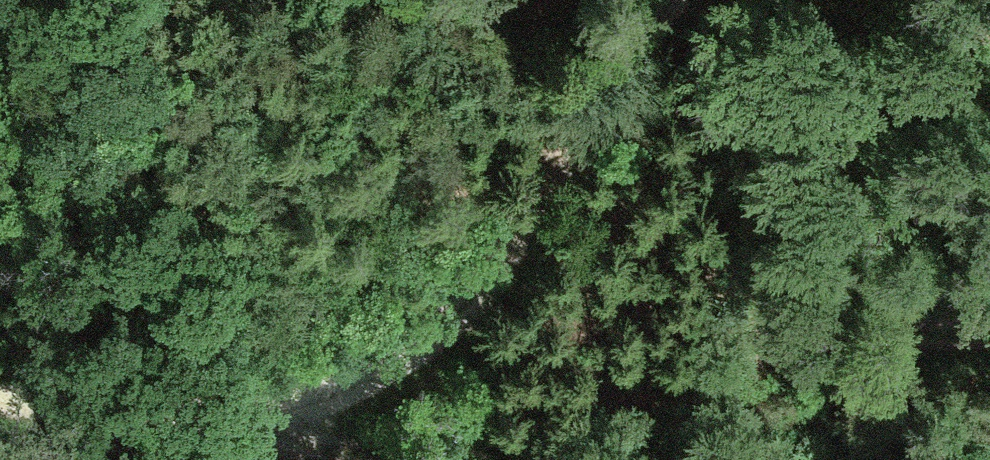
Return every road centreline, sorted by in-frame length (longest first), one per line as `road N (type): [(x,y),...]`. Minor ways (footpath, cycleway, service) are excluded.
road 1 (track): [(0,399),(230,418),(334,395),(394,372),(441,340),(527,242),(570,148),(665,0)]
road 2 (track): [(230,418),(324,447),(382,456),(452,454),(506,443),(771,339),(989,333)]

